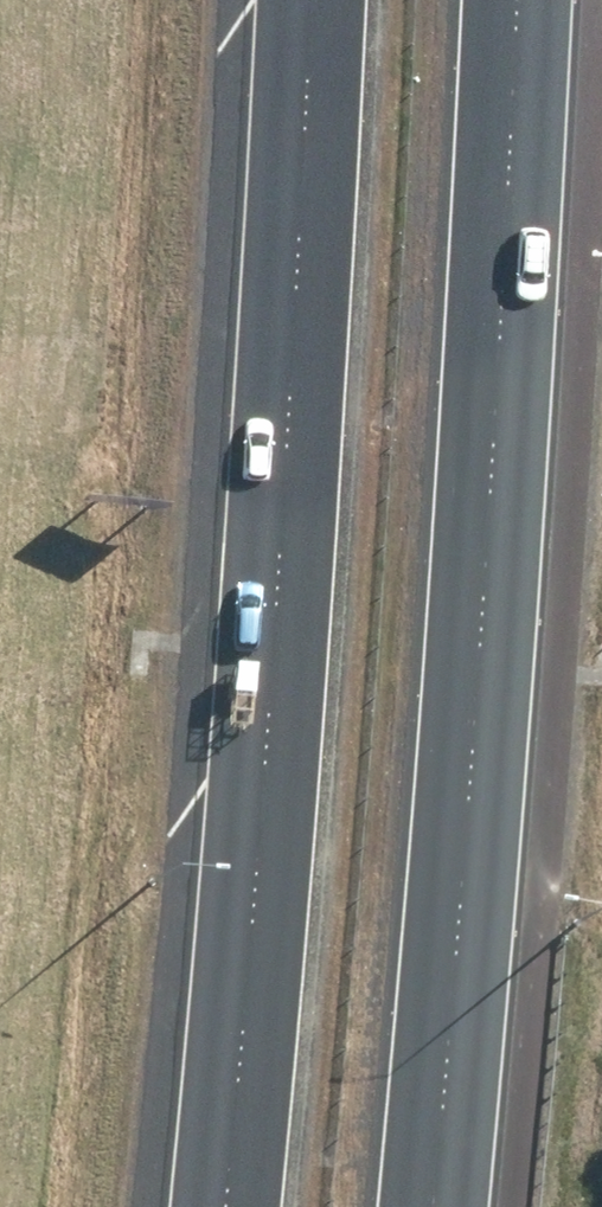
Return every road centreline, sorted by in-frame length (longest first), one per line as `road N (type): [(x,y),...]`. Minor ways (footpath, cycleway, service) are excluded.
road 1 (motorway): [(223,1206),(278,684),(309,0)]
road 2 (motorway): [(518,0),(434,1206)]

